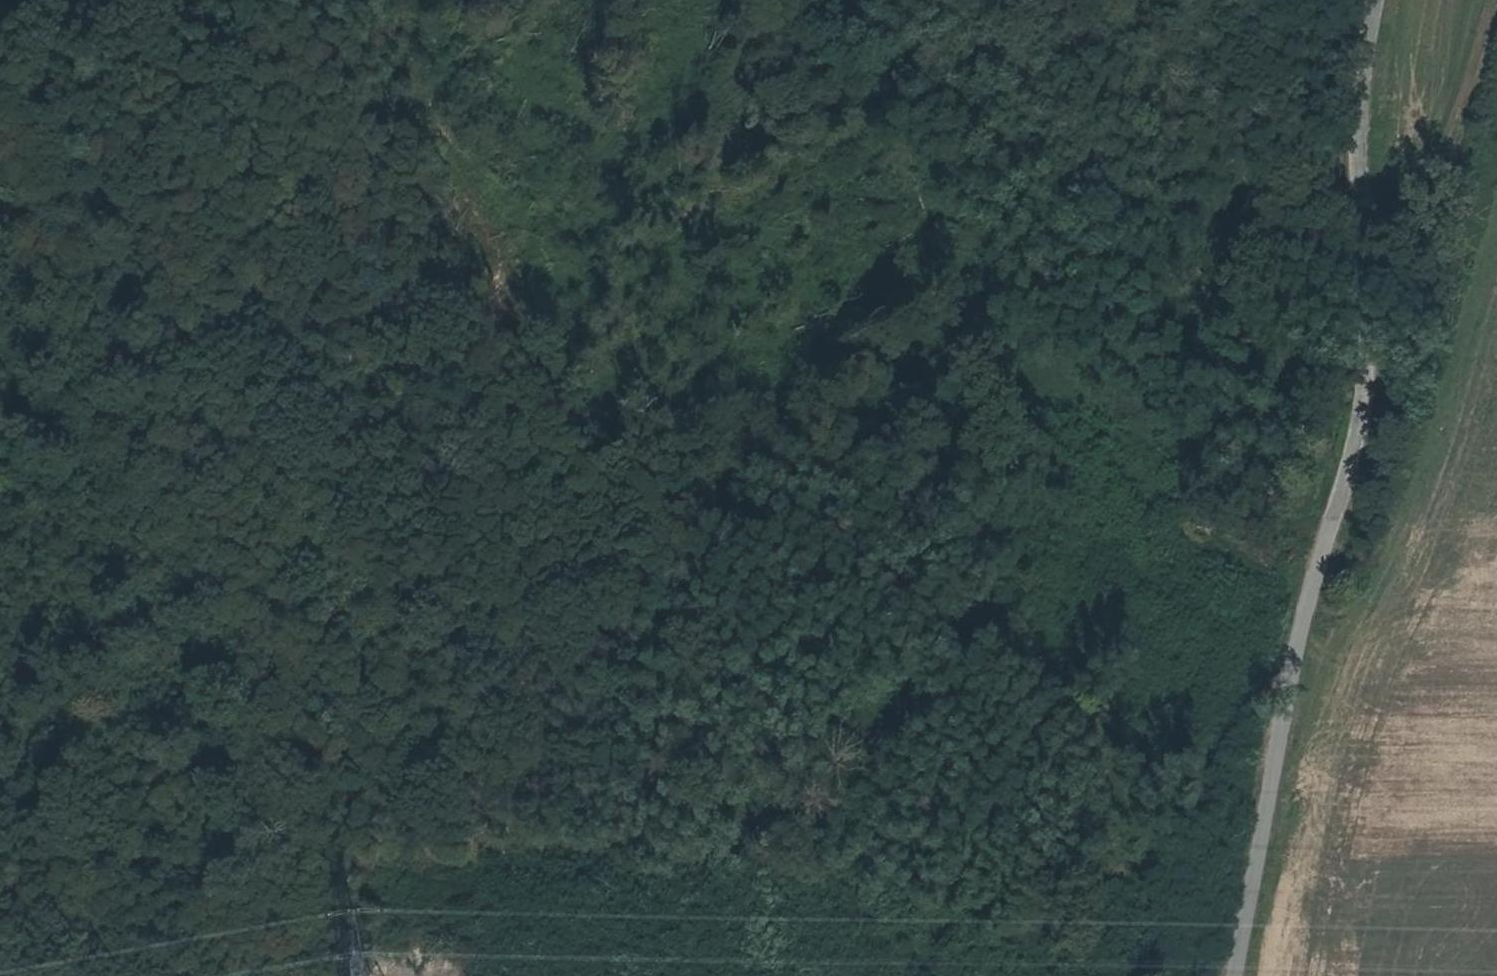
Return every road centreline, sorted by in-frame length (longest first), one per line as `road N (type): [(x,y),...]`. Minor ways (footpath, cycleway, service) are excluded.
road 1 (unclassified): [(1309,582),(1361,376),(1359,74),(1373,0)]
road 2 (tertiary): [(1231,975),(1309,582)]

